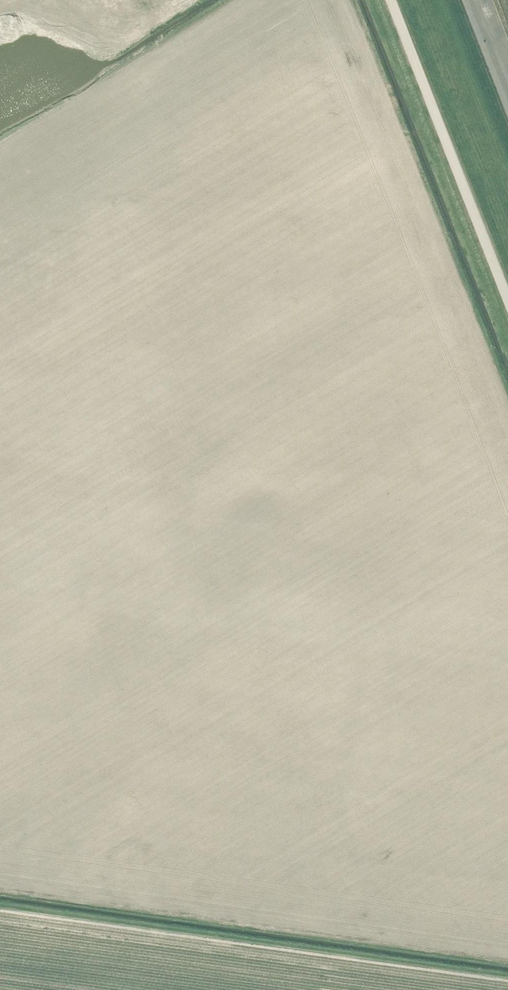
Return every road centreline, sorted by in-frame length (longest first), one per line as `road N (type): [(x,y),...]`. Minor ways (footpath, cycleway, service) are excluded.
road 1 (unclassified): [(507,296),(392,0)]

